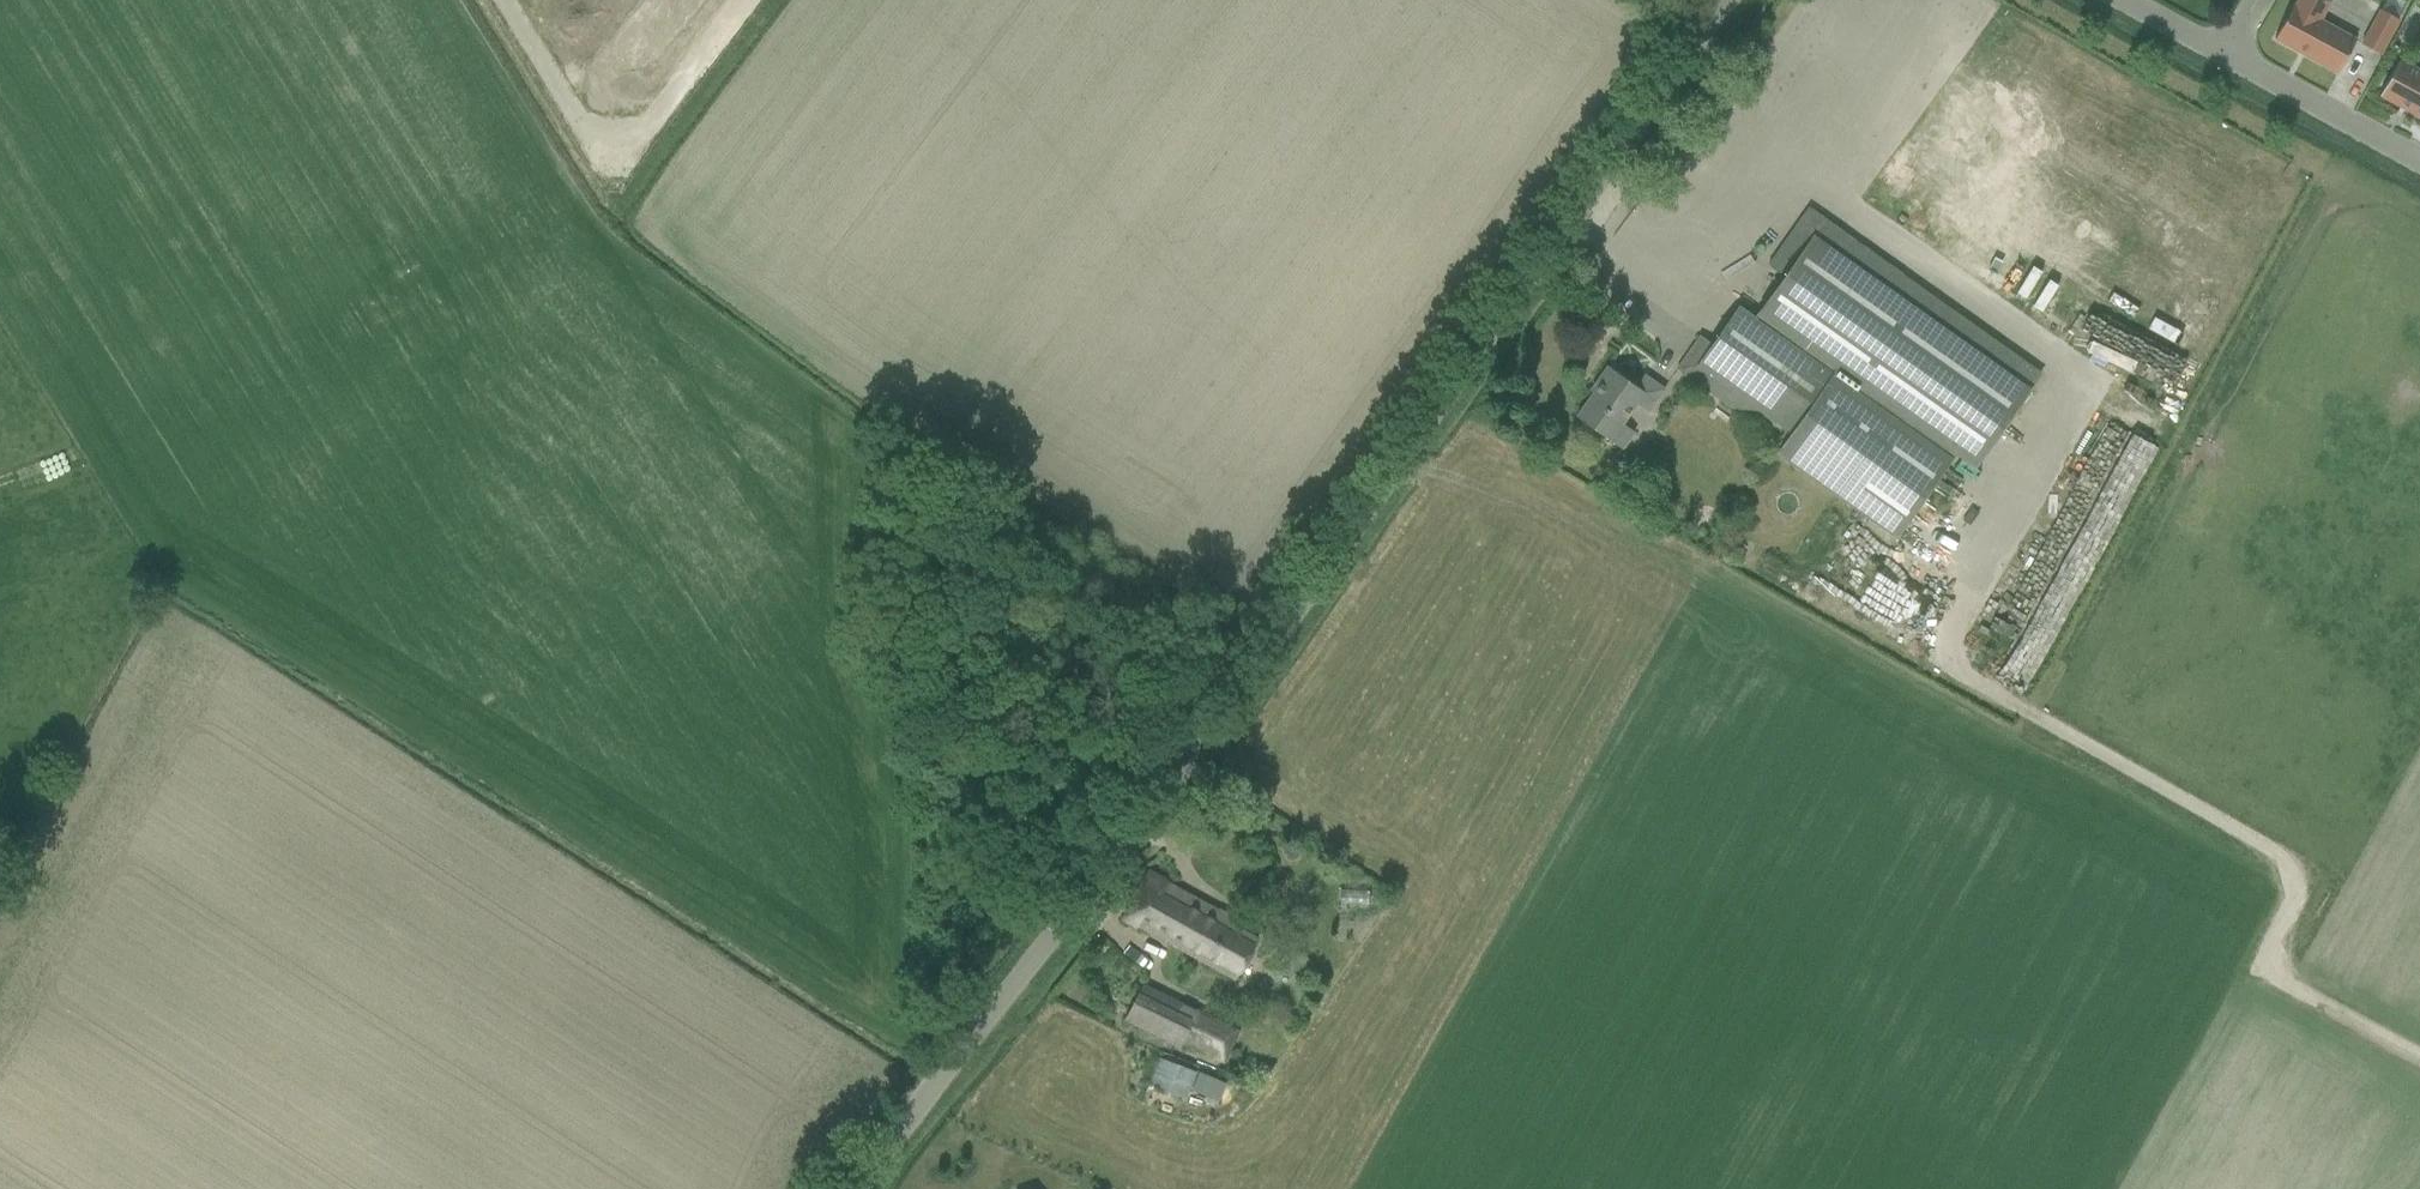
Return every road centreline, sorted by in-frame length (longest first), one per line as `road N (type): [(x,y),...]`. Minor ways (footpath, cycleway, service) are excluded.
road 1 (unclassified): [(865,1188),(1267,647),(1731,0)]
road 2 (residential): [(502,0),(610,173),(737,0)]
road 3 (residential): [(2419,162),(2226,53)]

